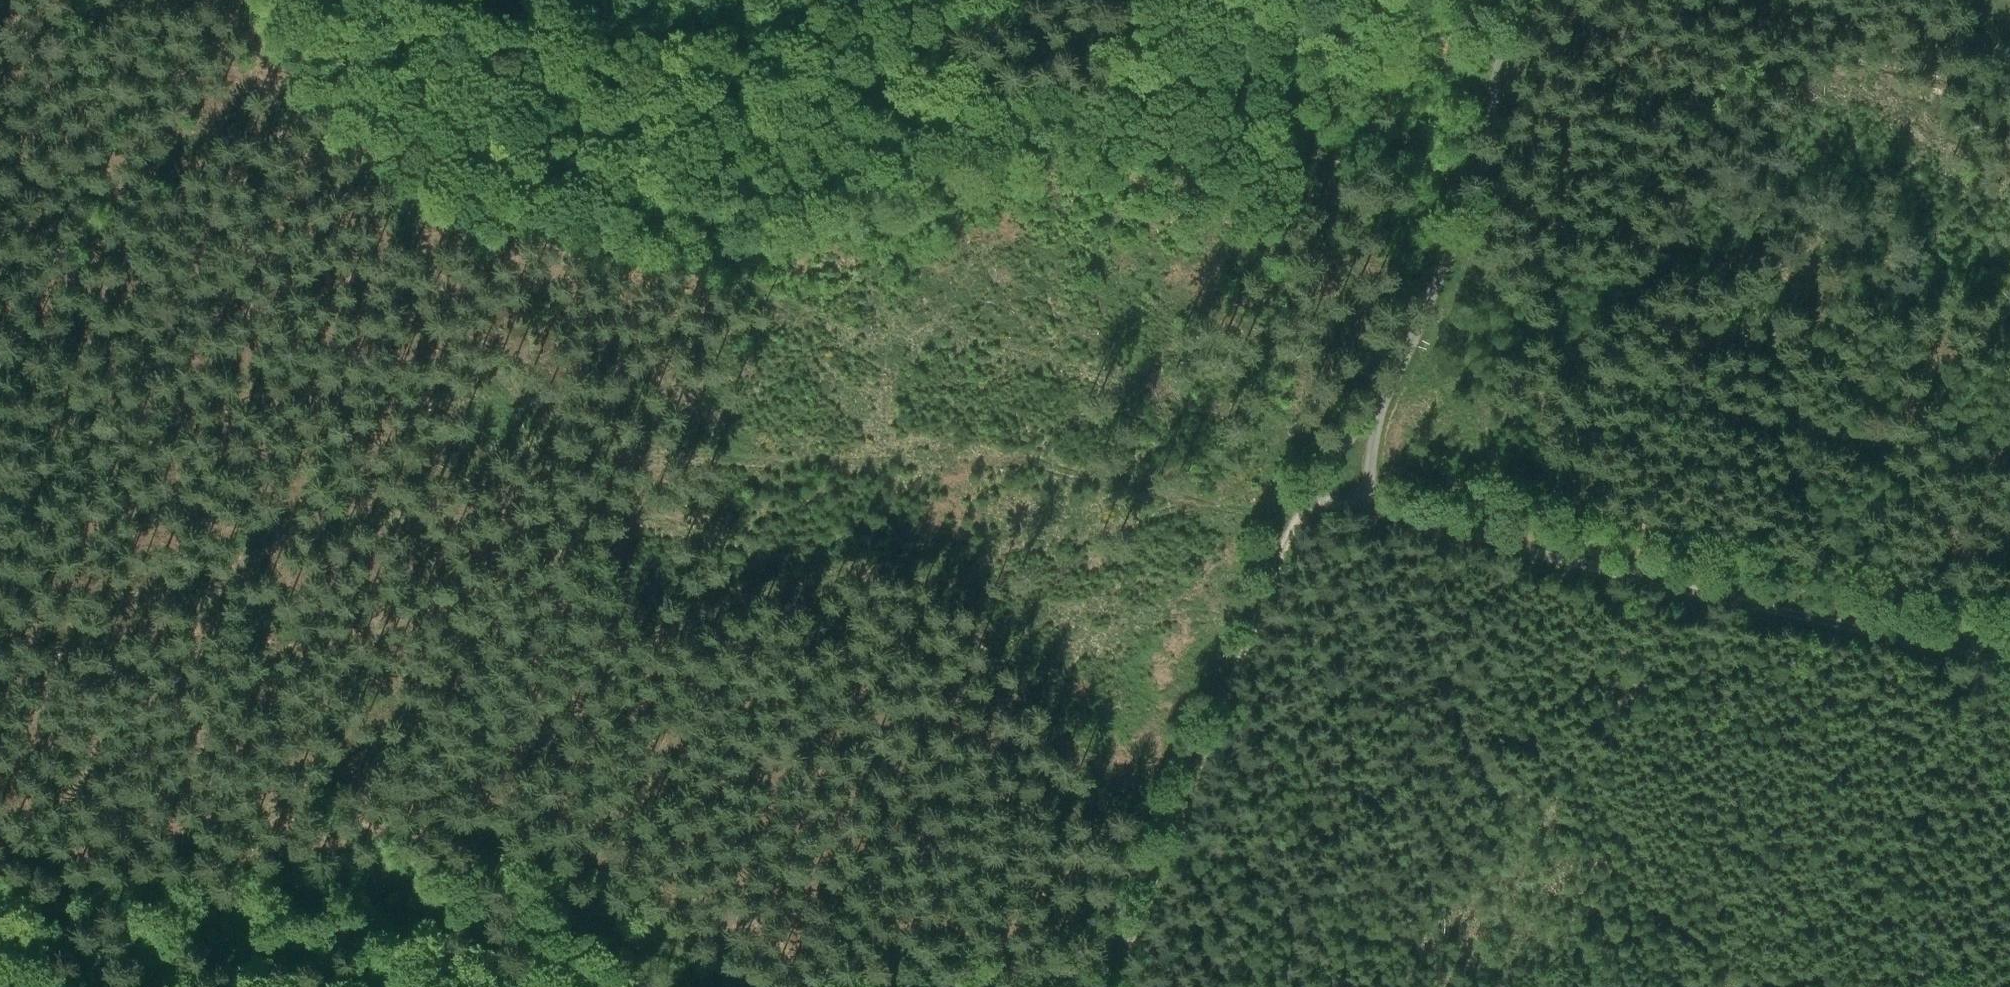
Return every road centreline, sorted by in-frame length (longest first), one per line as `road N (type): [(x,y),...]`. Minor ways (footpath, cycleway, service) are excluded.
road 1 (track): [(1521,0),(1465,214),(1382,405),(1326,470),(1316,499),(2009,666)]
road 2 (track): [(1316,499),(1291,526),(1111,986)]
road 3 (track): [(0,950),(83,985),(225,971)]

